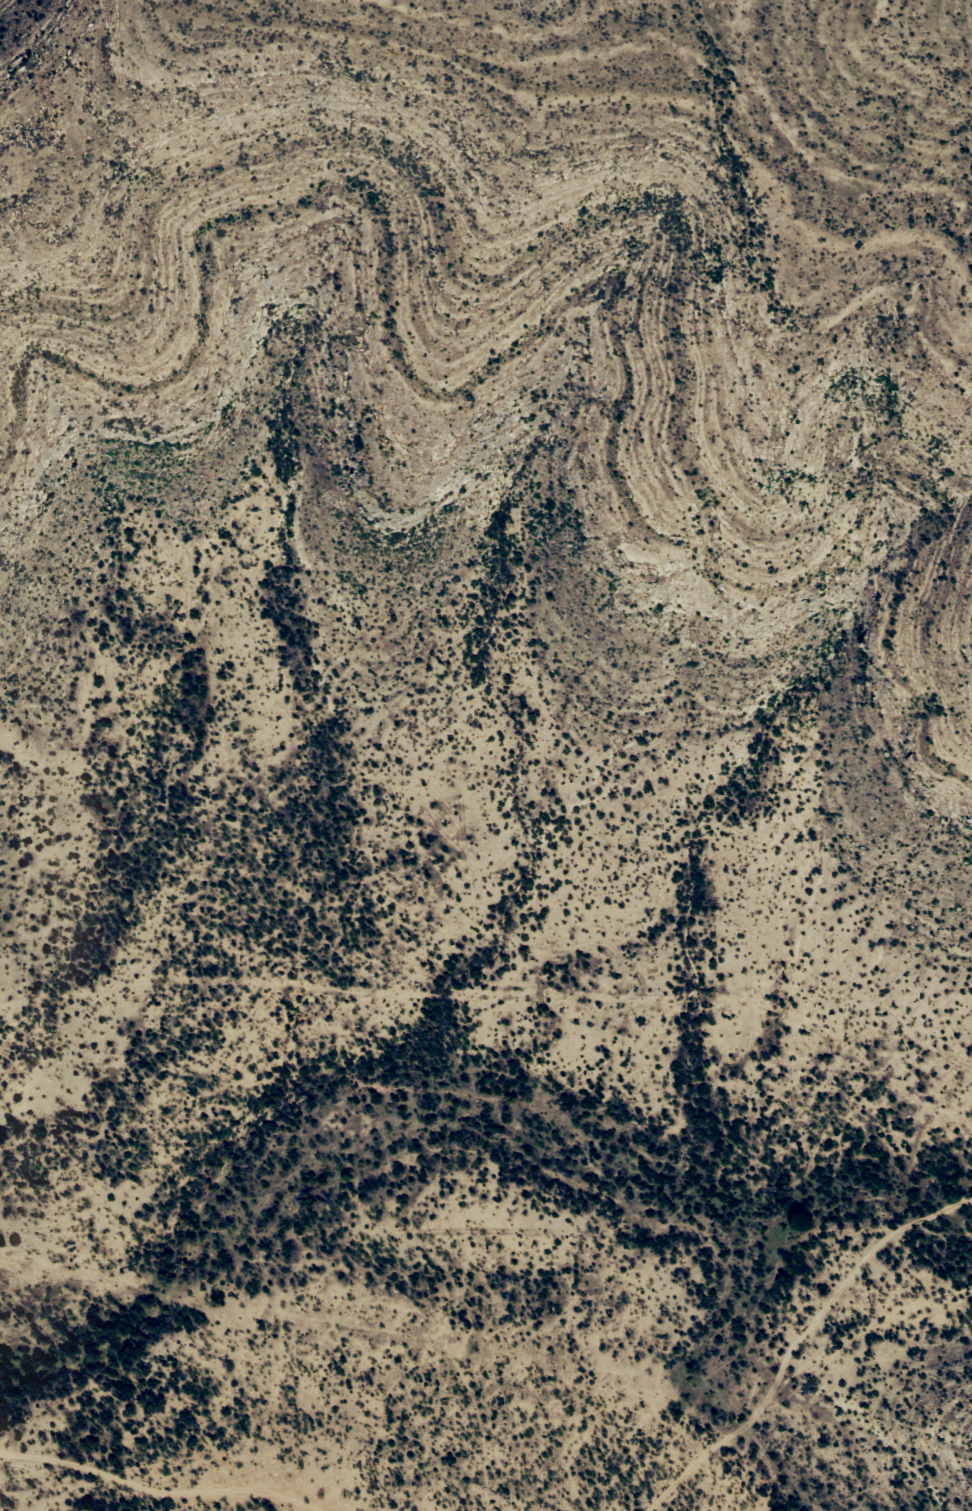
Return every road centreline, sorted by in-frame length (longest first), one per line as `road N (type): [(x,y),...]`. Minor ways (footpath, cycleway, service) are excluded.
road 1 (track): [(0,1477),(88,1503),(254,1510)]

